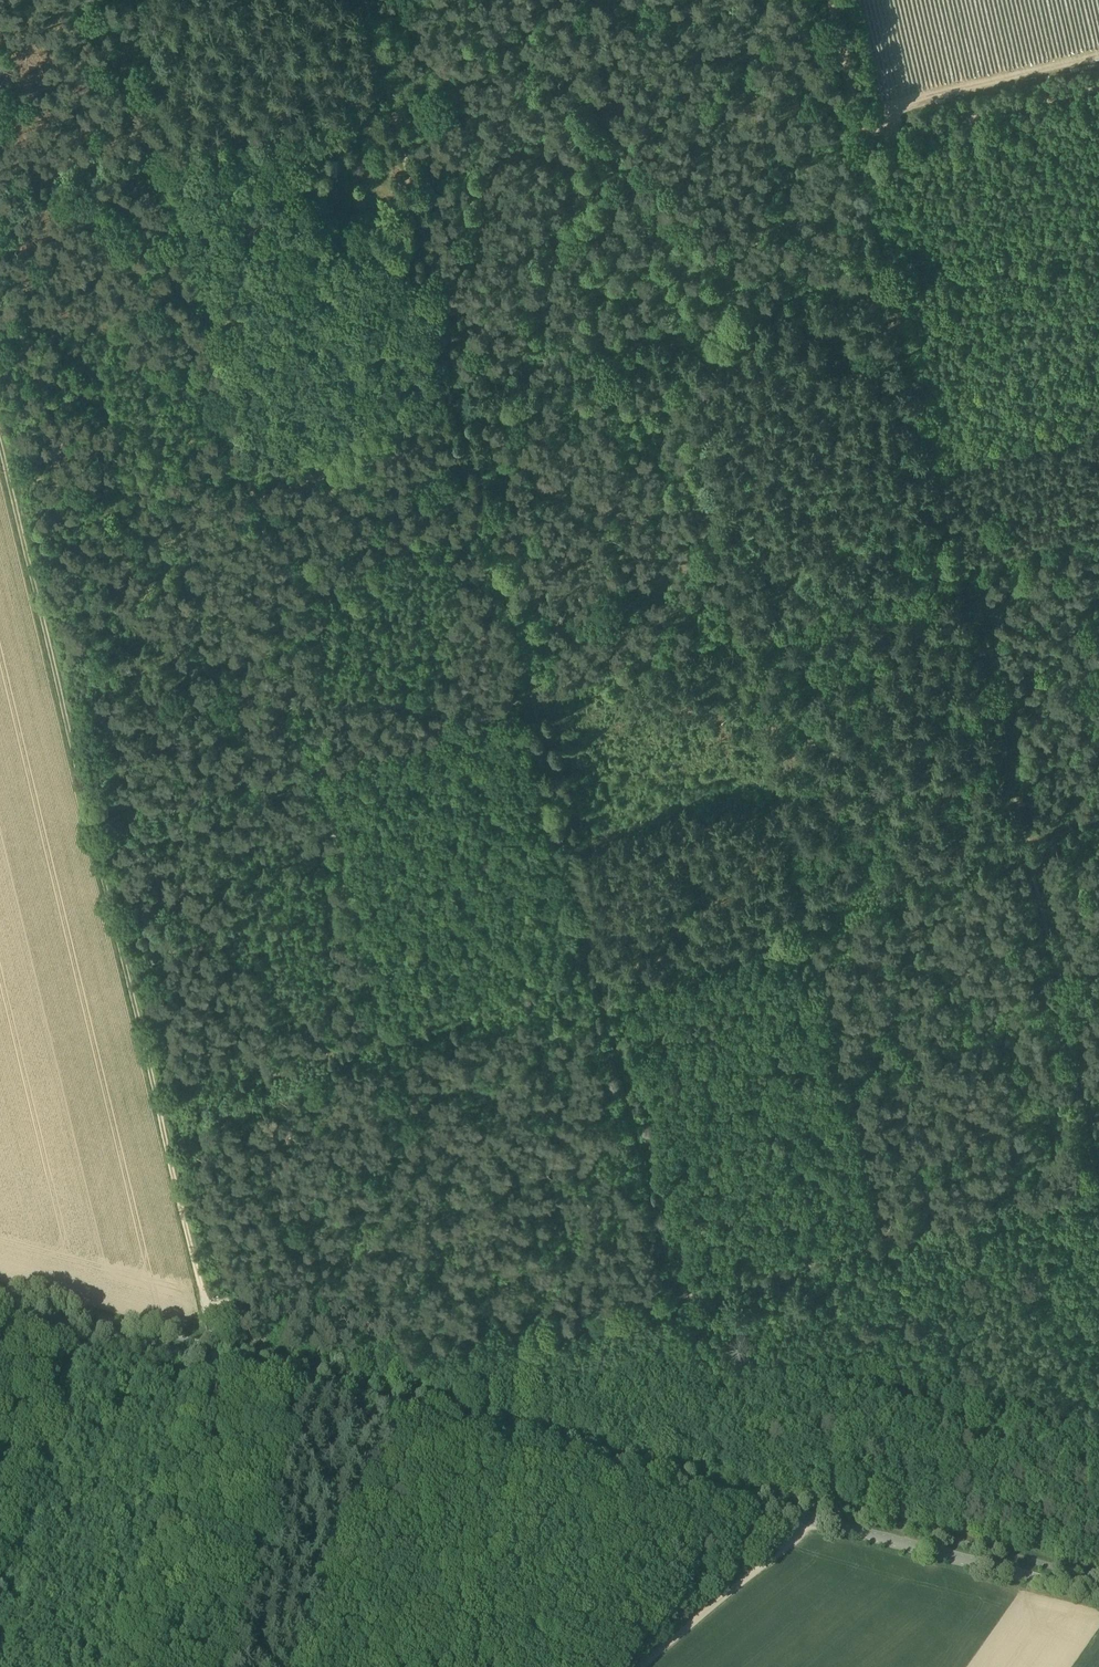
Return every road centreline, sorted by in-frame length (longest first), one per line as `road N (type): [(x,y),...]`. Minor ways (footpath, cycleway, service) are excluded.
road 1 (tertiary): [(1098,1596),(0,1306)]
road 2 (track): [(1098,1182),(455,1347),(395,1057)]
road 3 (track): [(715,1494),(718,1478),(678,1290),(536,707)]
road 4 (track): [(395,1057),(1032,848)]
road 5 (track): [(737,644),(596,48)]
road 6 (track): [(395,1057),(247,476)]
road 7 (track): [(24,540),(160,1109)]
road 8 (track): [(898,289),(1032,848)]
road 9 (track): [(390,99),(172,154),(247,476)]
road 10 (track): [(465,416),(898,289)]
road 11 (track): [(737,644),(1098,527)]
road 12 (track): [(137,0),(172,154),(0,197)]
road 13 (track): [(390,99),(465,416)]
road 14 (track): [(1098,1130),(1032,848)]
road 15 (track): [(858,118),(880,137),(1098,88)]
road 16 (track): [(160,1109),(219,1349)]
road 17 (track): [(395,1057),(160,1109)]
road 18 (track): [(455,1347),(219,1349)]
road 19 (track): [(634,1666),(815,1520)]
road 20 (track): [(247,476),(24,540)]
road 21 (track): [(247,476),(465,416)]
road 22 (track): [(322,771),(536,707)]
road 23 (track): [(390,99),(596,48)]
road 24 (track): [(898,289),(1098,230)]
road 25 (track): [(898,289),(858,118)]
road 26 (track): [(596,48),(654,21),(732,0)]
road 27 (track): [(829,0),(858,118)]

